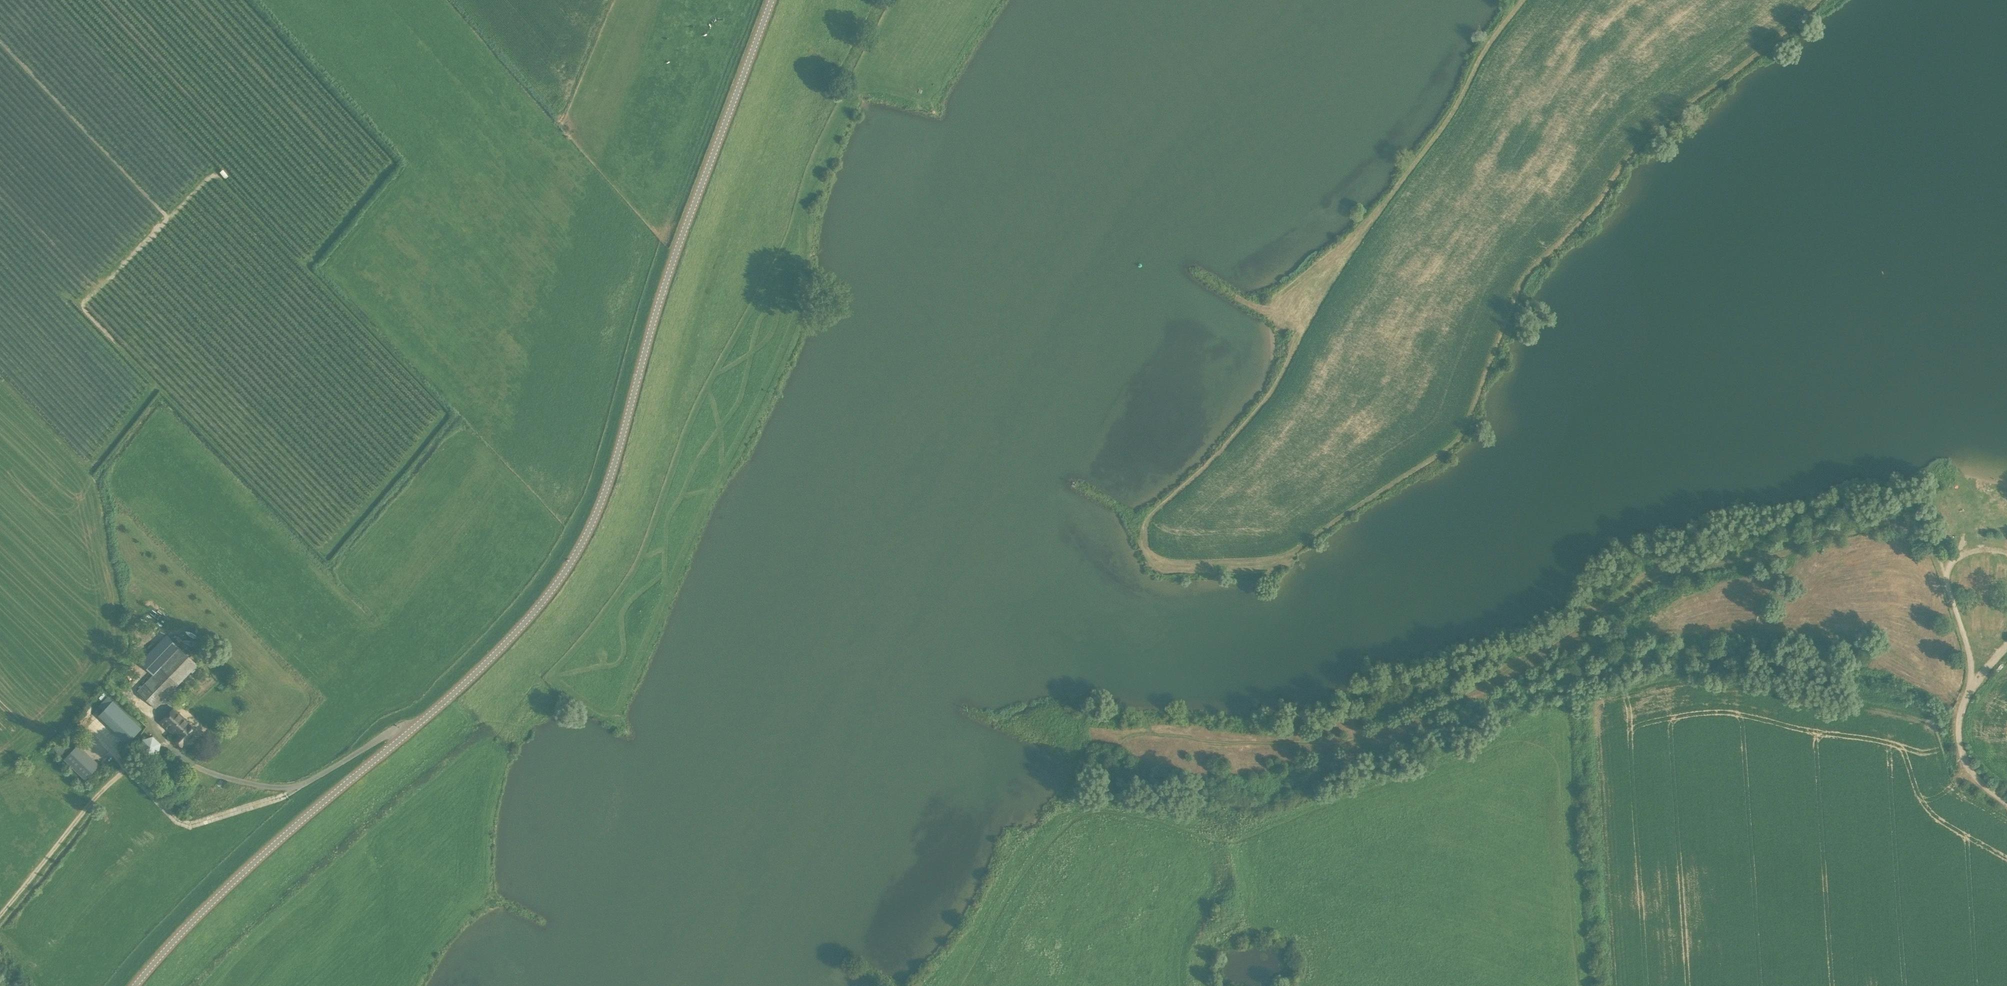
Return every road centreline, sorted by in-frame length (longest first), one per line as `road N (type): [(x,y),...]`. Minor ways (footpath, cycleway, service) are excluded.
road 1 (tertiary): [(133,985),(265,851),(480,667),(565,569),(604,492),(663,290),(771,0)]
road 2 (track): [(1129,734),(1336,744),(1477,691),(1550,655),(1634,591),(1681,572),(1759,560),(1900,521),(1929,535),(1947,558)]
road 3 (track): [(0,41),(167,218)]
road 4 (track): [(296,786),(191,825),(177,821),(116,756)]
road 5 (track): [(2006,641),(1970,689),(1959,734),(1963,758),(1986,793),(2006,805)]
road 6 (track): [(127,768),(0,914)]
road 7 (track): [(1970,689),(1947,558),(2006,552)]
road 8 (track): [(214,172),(87,298)]

